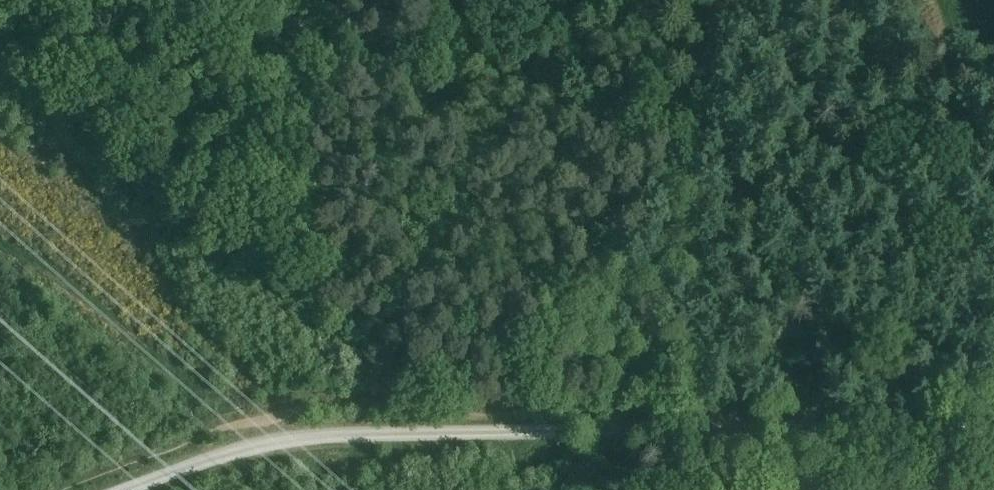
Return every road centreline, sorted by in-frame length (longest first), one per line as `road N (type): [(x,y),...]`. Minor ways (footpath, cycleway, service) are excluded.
road 1 (track): [(993,431),(294,437),(126,489)]

